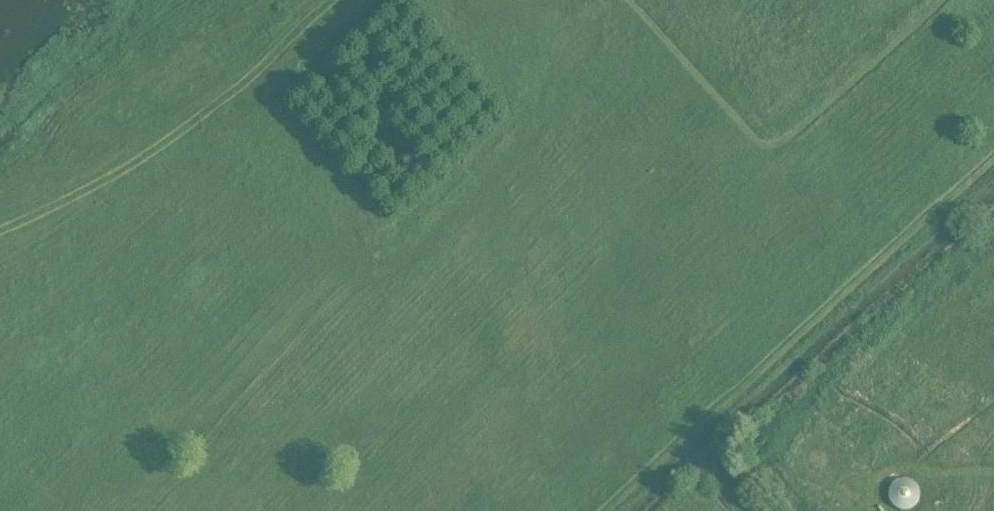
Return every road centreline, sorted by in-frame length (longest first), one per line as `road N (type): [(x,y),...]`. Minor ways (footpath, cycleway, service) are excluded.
road 1 (track): [(937,0),(780,148),(709,160),(586,135),(498,91),(417,0)]
road 2 (track): [(323,0),(210,114),(0,242)]

